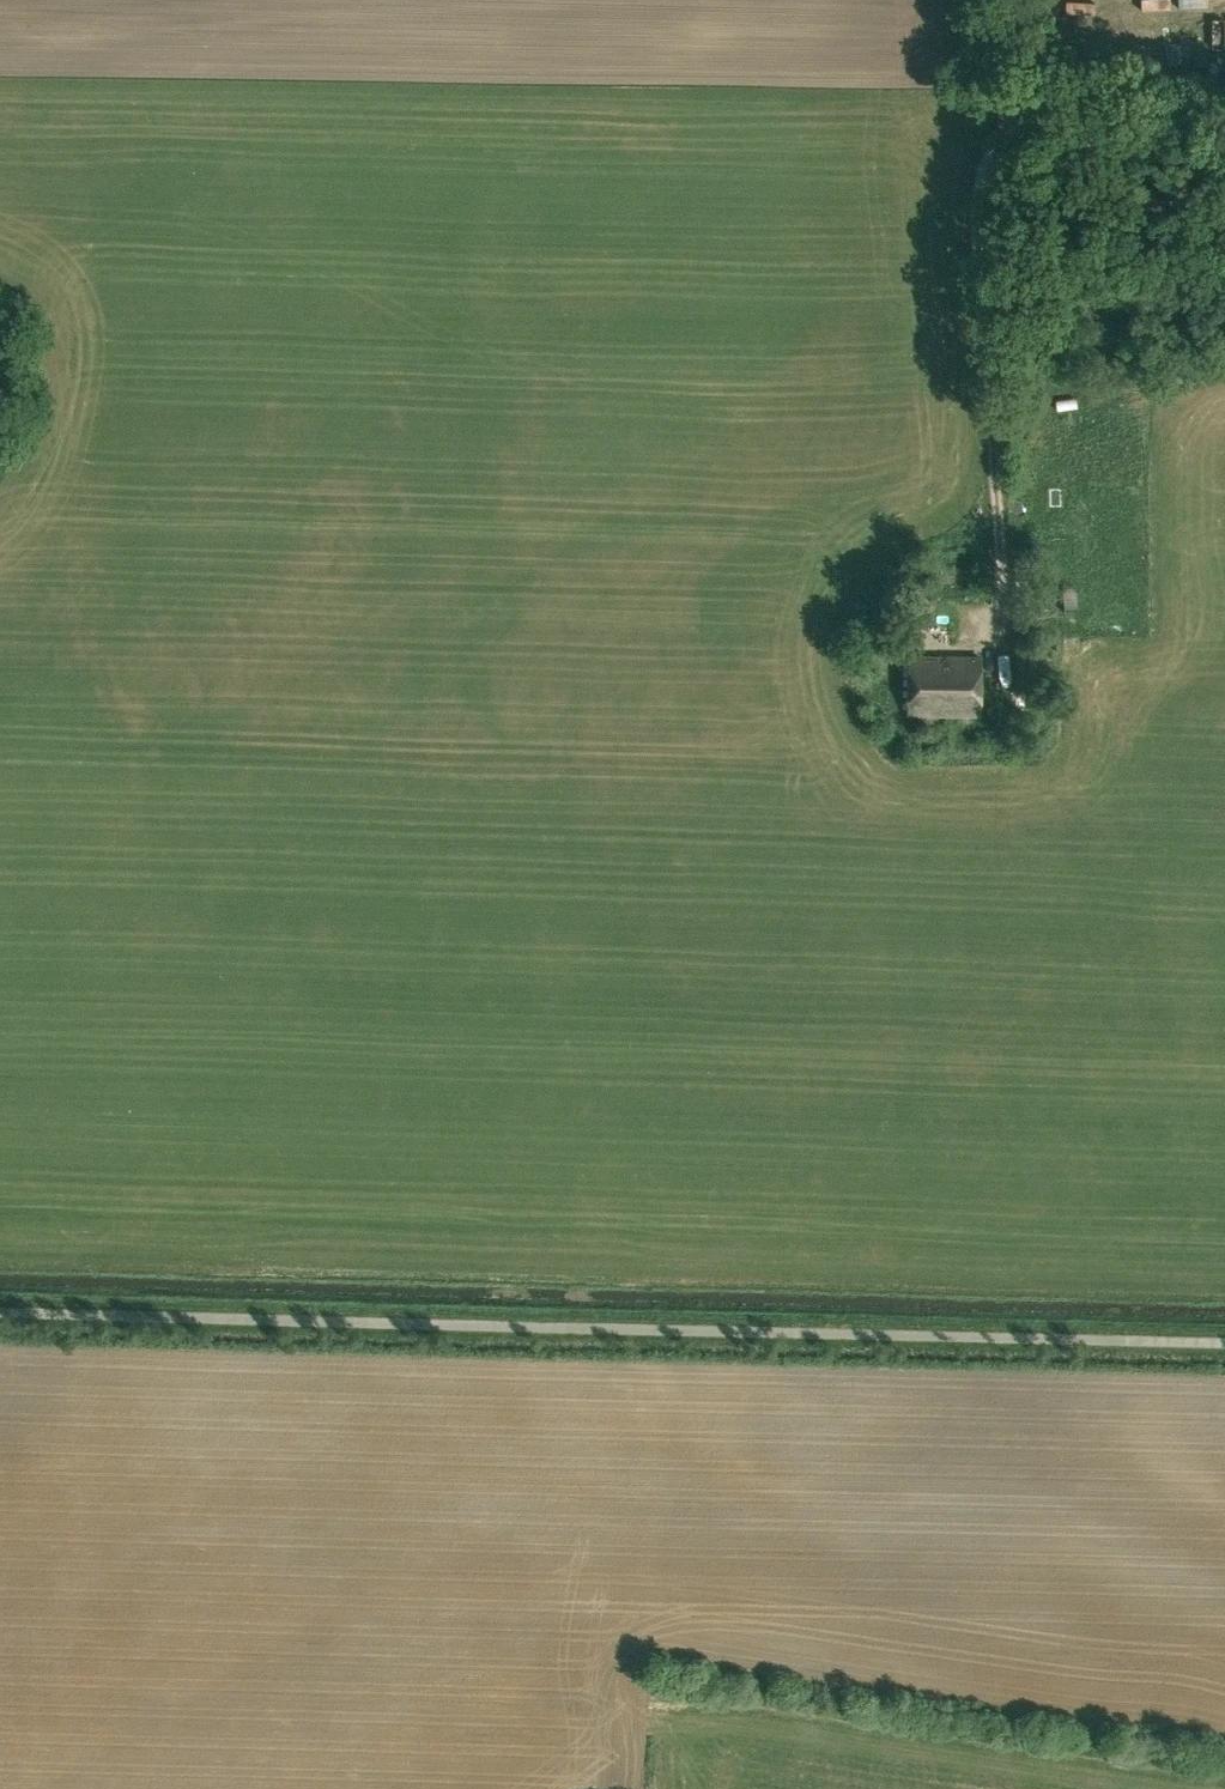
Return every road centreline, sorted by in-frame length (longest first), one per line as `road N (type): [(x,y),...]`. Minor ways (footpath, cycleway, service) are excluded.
road 1 (unclassified): [(1224,152),(1083,136),(1022,110),(982,57),(973,0)]

